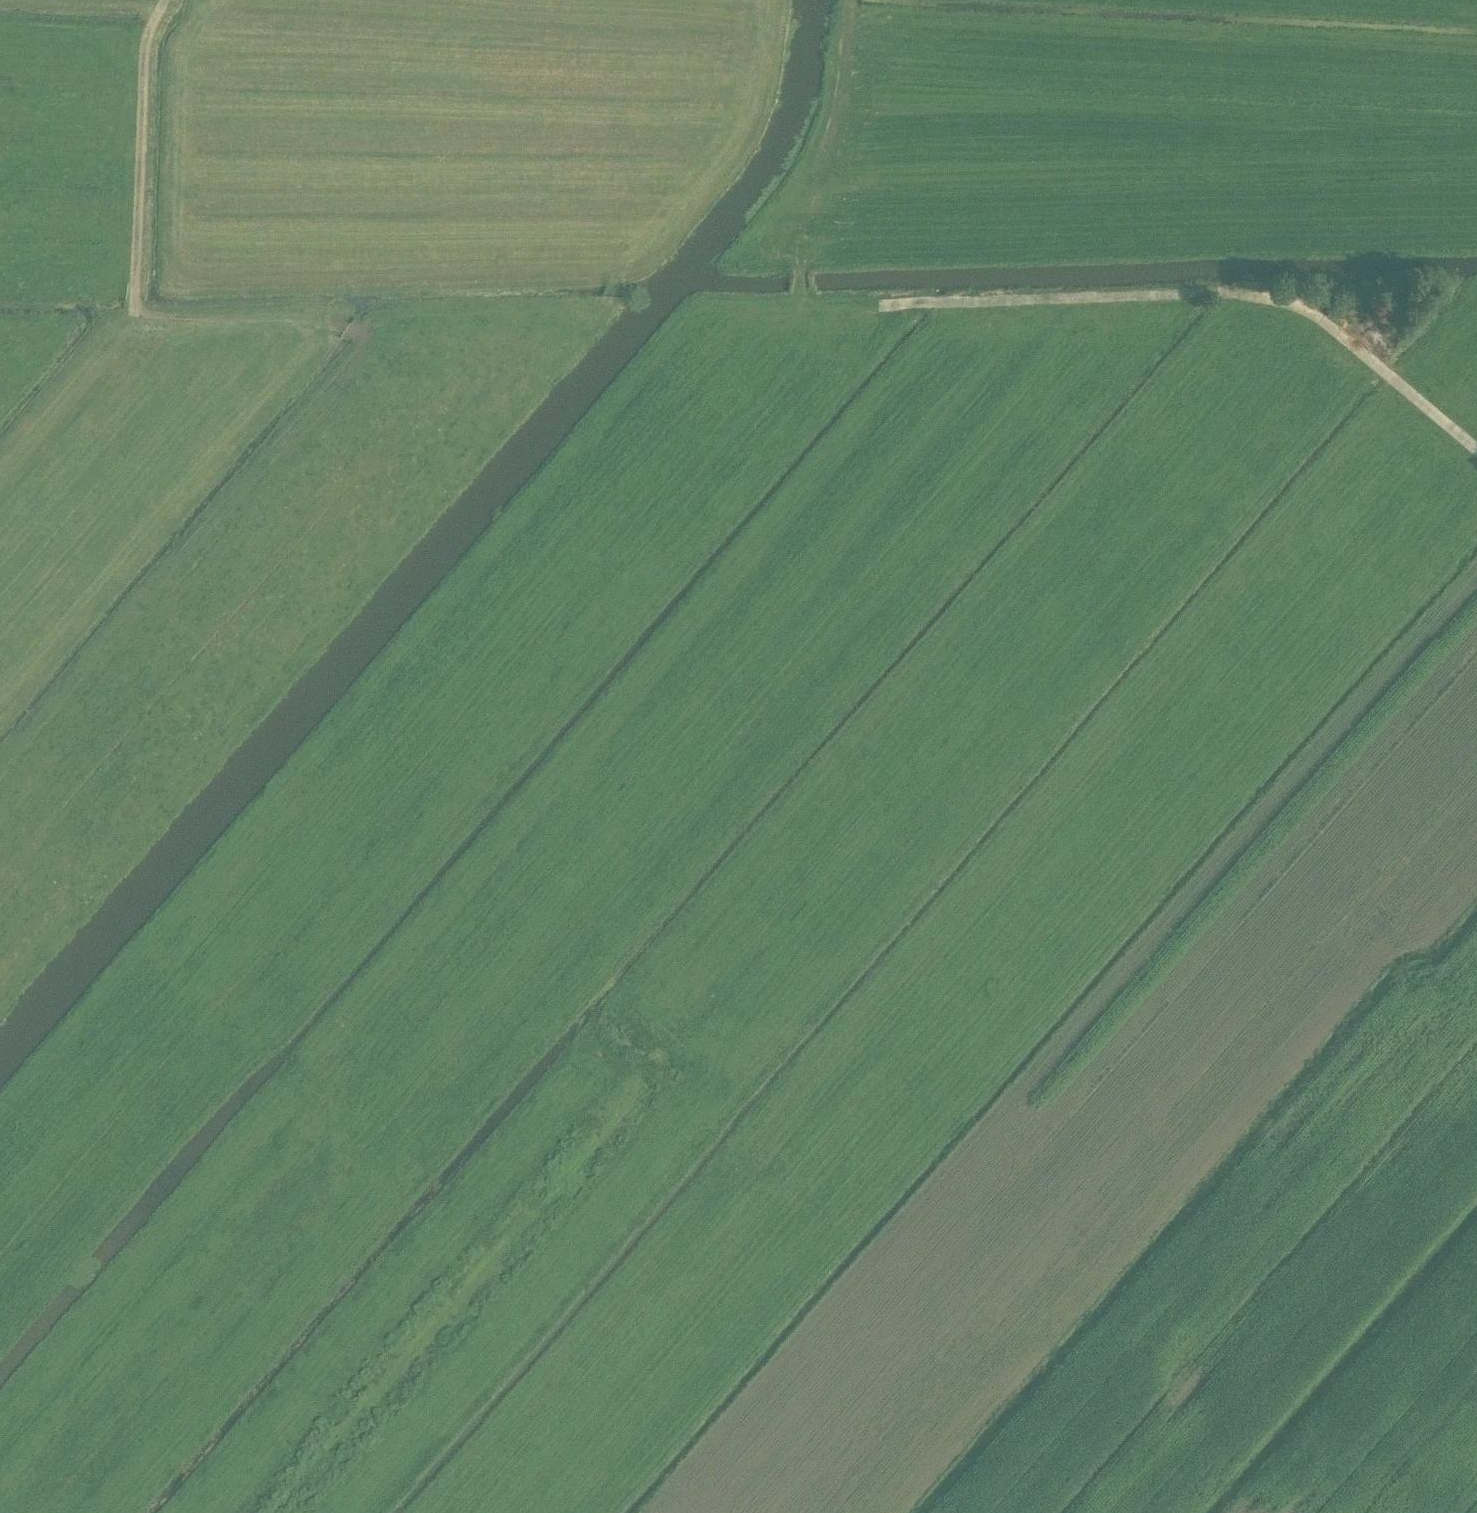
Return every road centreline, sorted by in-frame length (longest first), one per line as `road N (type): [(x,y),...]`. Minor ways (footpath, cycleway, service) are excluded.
road 1 (track): [(1476,429),(1302,290),(1256,280),(903,291)]

